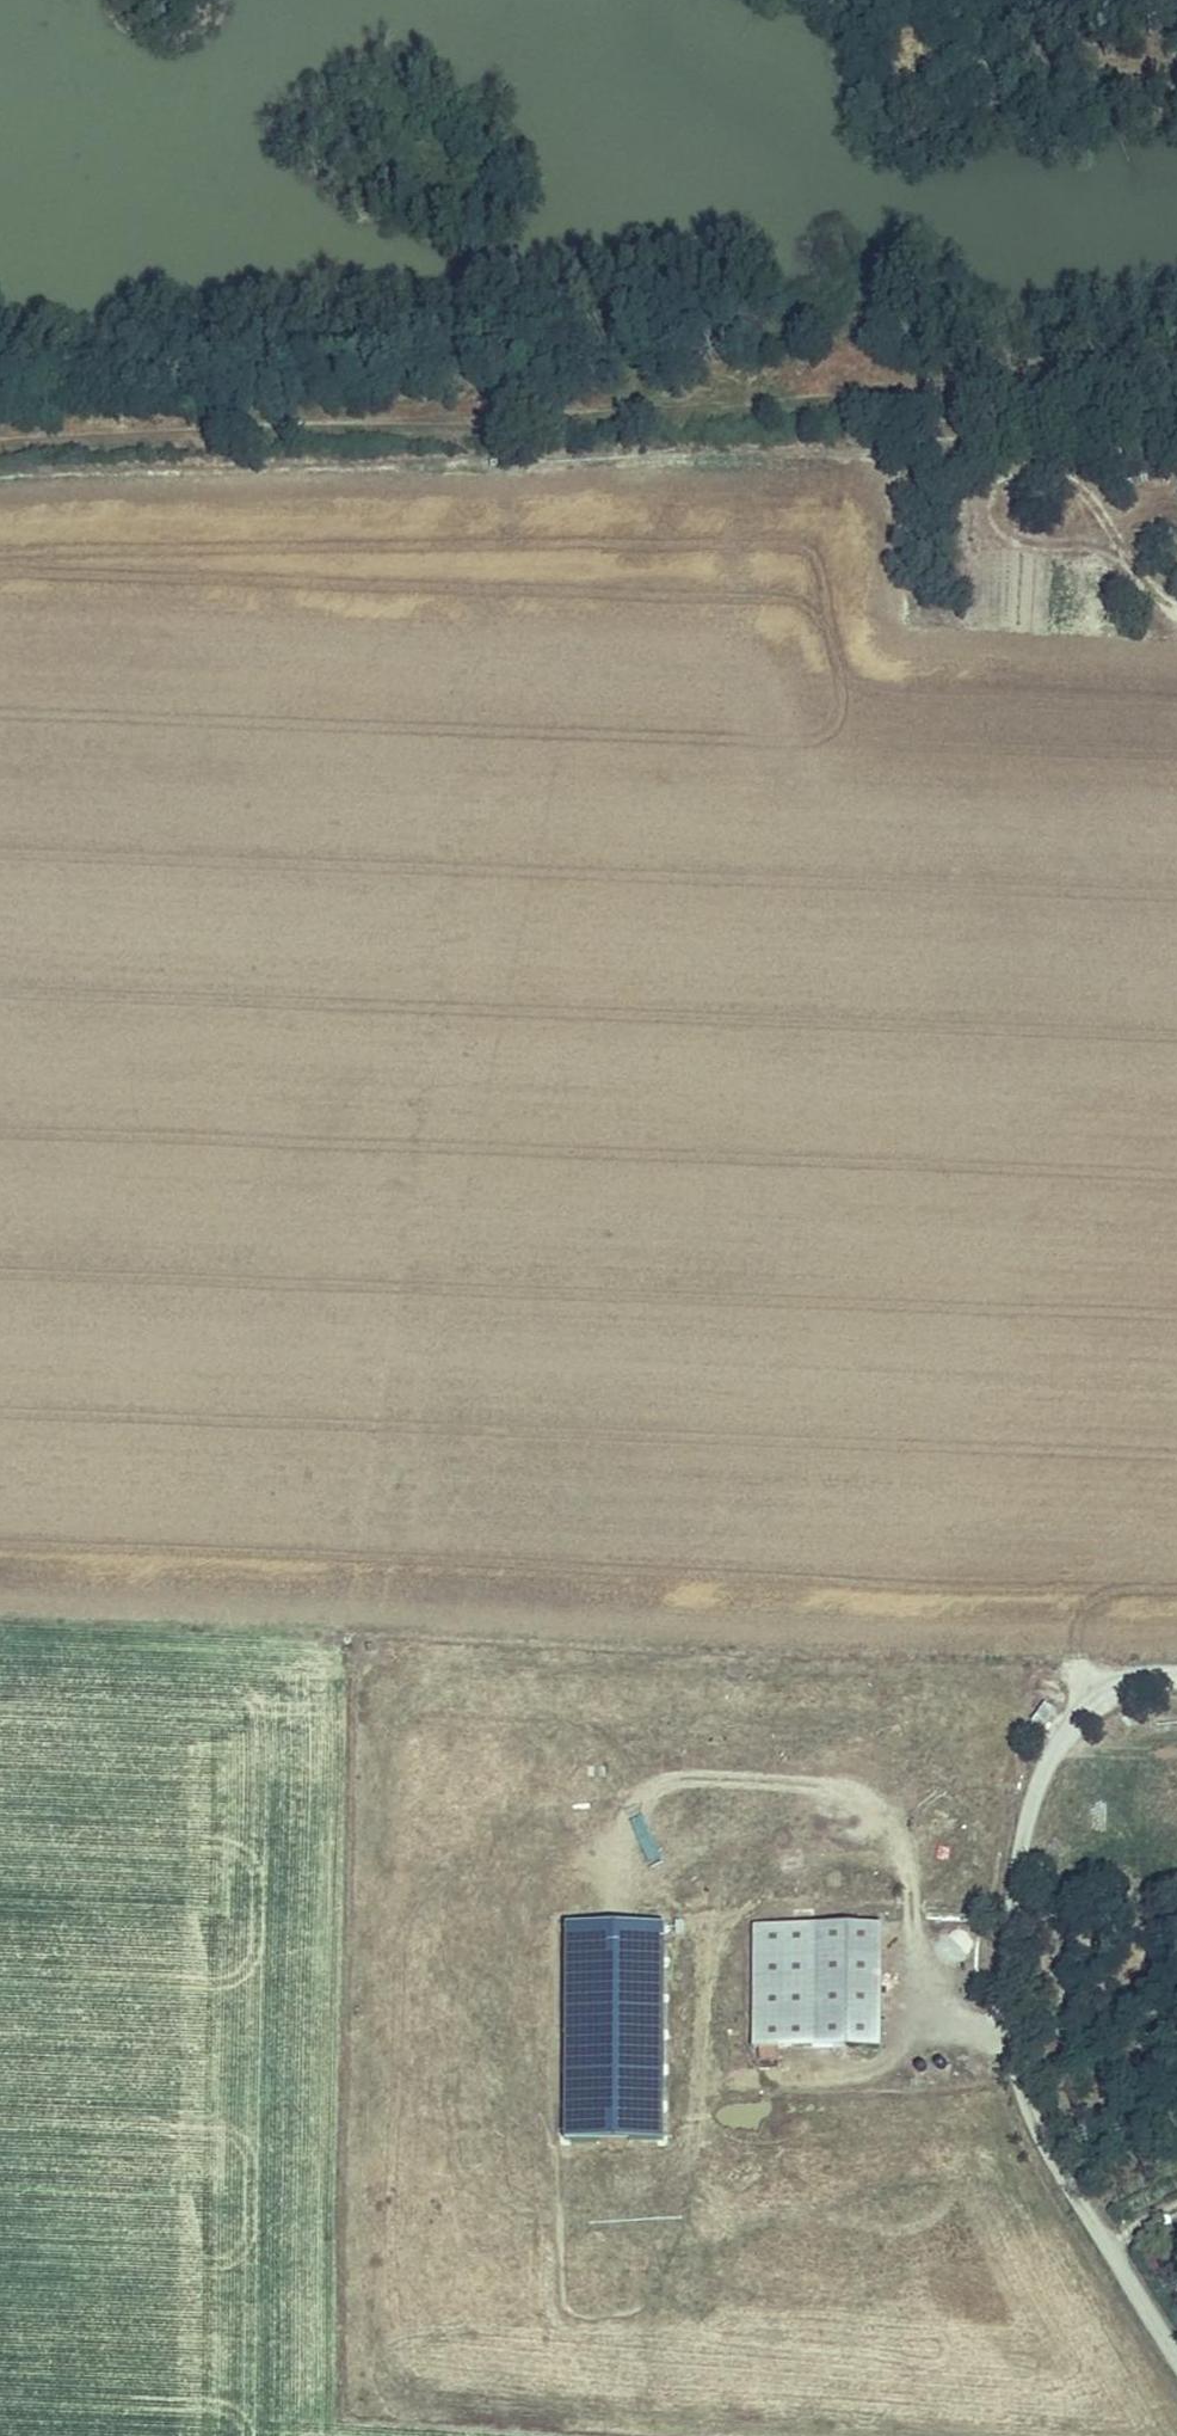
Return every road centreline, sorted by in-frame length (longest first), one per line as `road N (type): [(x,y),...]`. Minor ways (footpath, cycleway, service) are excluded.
road 1 (residential): [(1176,2358),(1045,2147),(1008,1994),(1023,1837),(1060,1731),(1141,1682),(1176,1683)]
road 2 (track): [(1176,616),(1102,554),(1021,537),(978,499)]

